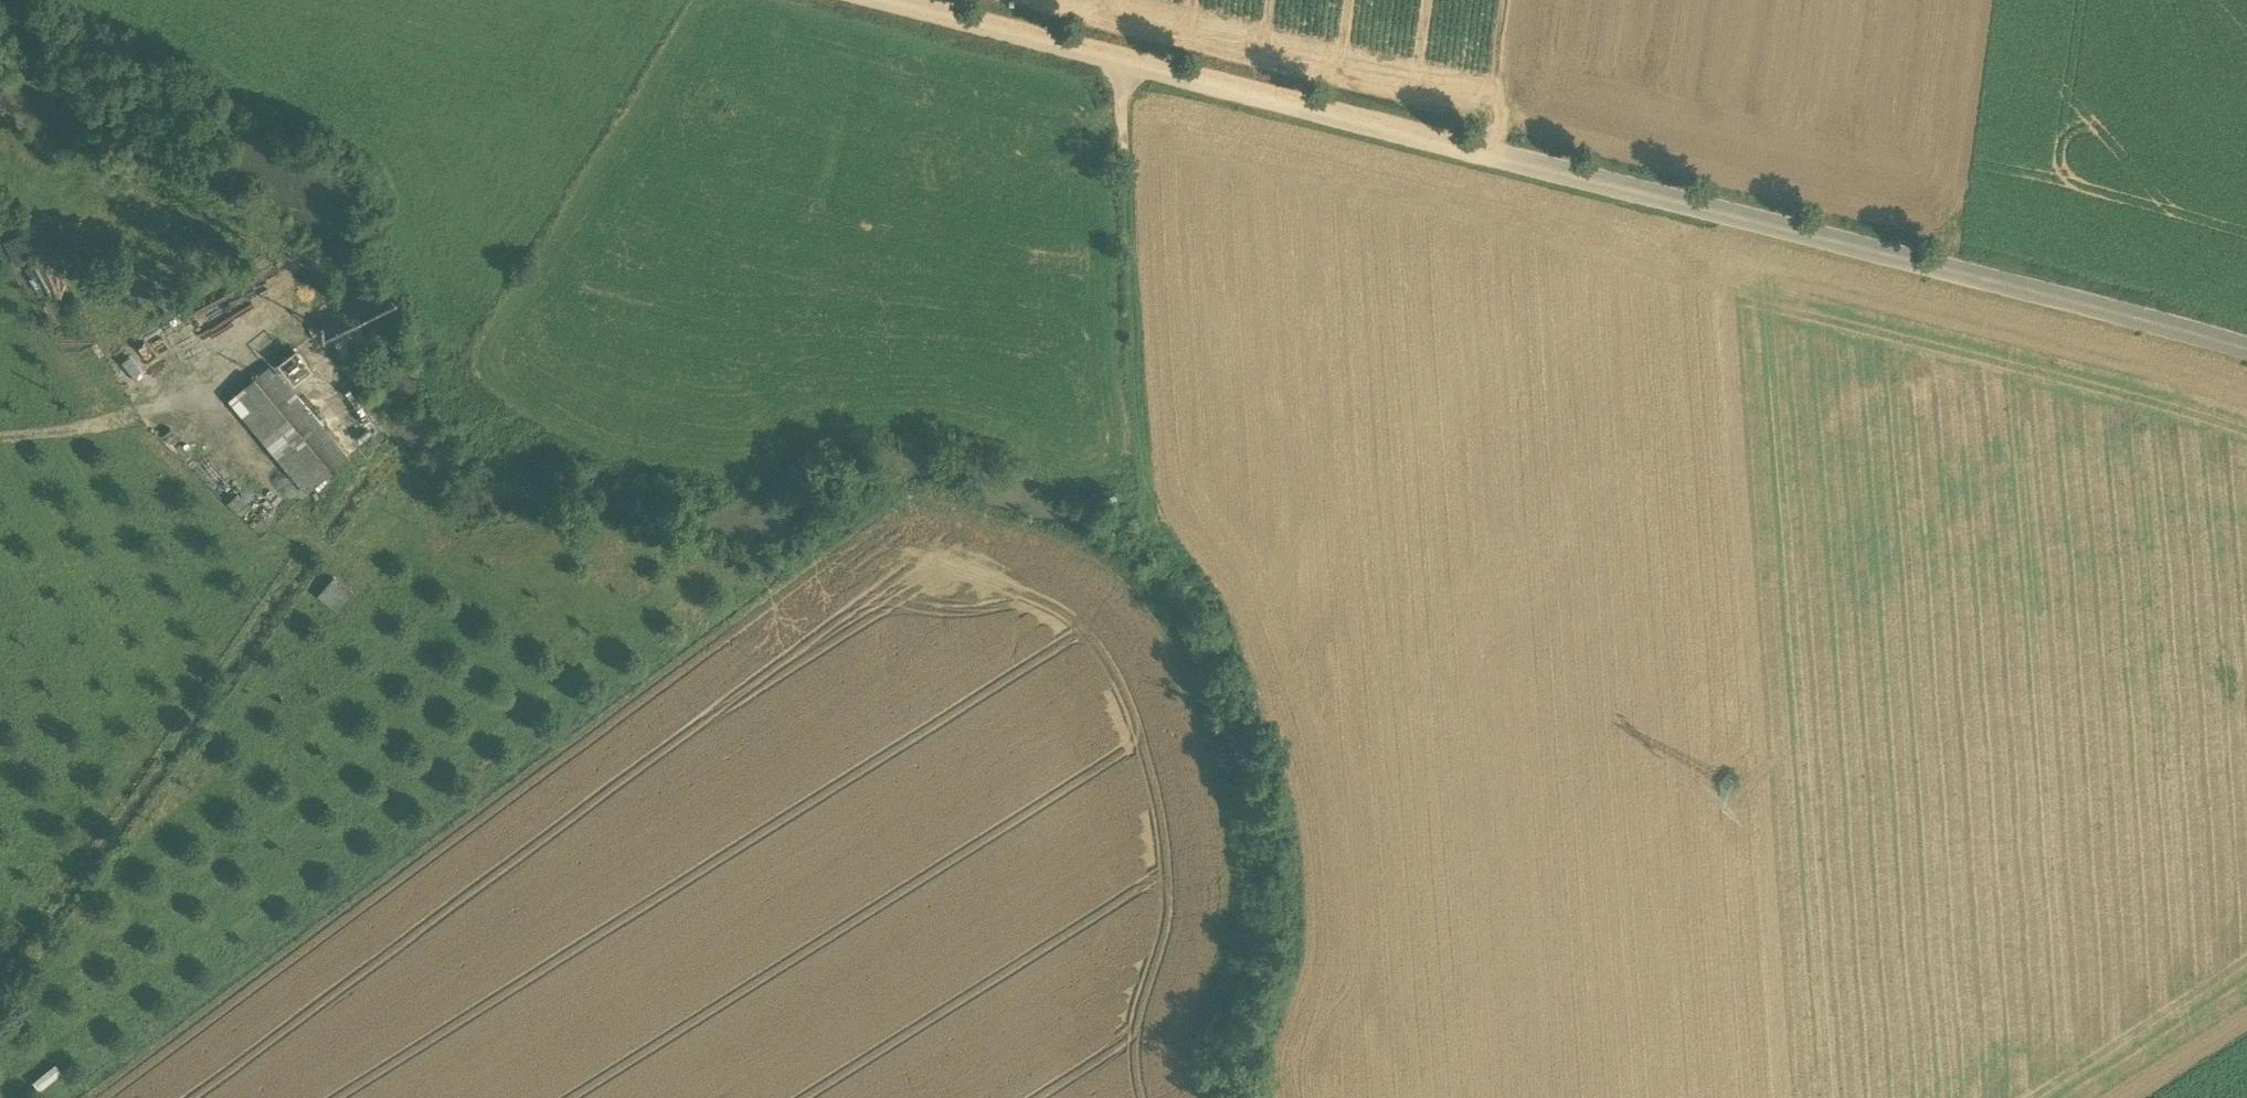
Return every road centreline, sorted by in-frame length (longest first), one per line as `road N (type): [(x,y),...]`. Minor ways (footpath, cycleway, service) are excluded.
road 1 (unclassified): [(2246,351),(885,0)]
road 2 (track): [(1127,62),(1159,499),(1238,589),(1283,691),(1303,794),(1321,940),(1290,1050),(1292,1097)]
road 3 (track): [(0,438),(144,418),(199,395),(265,346)]

